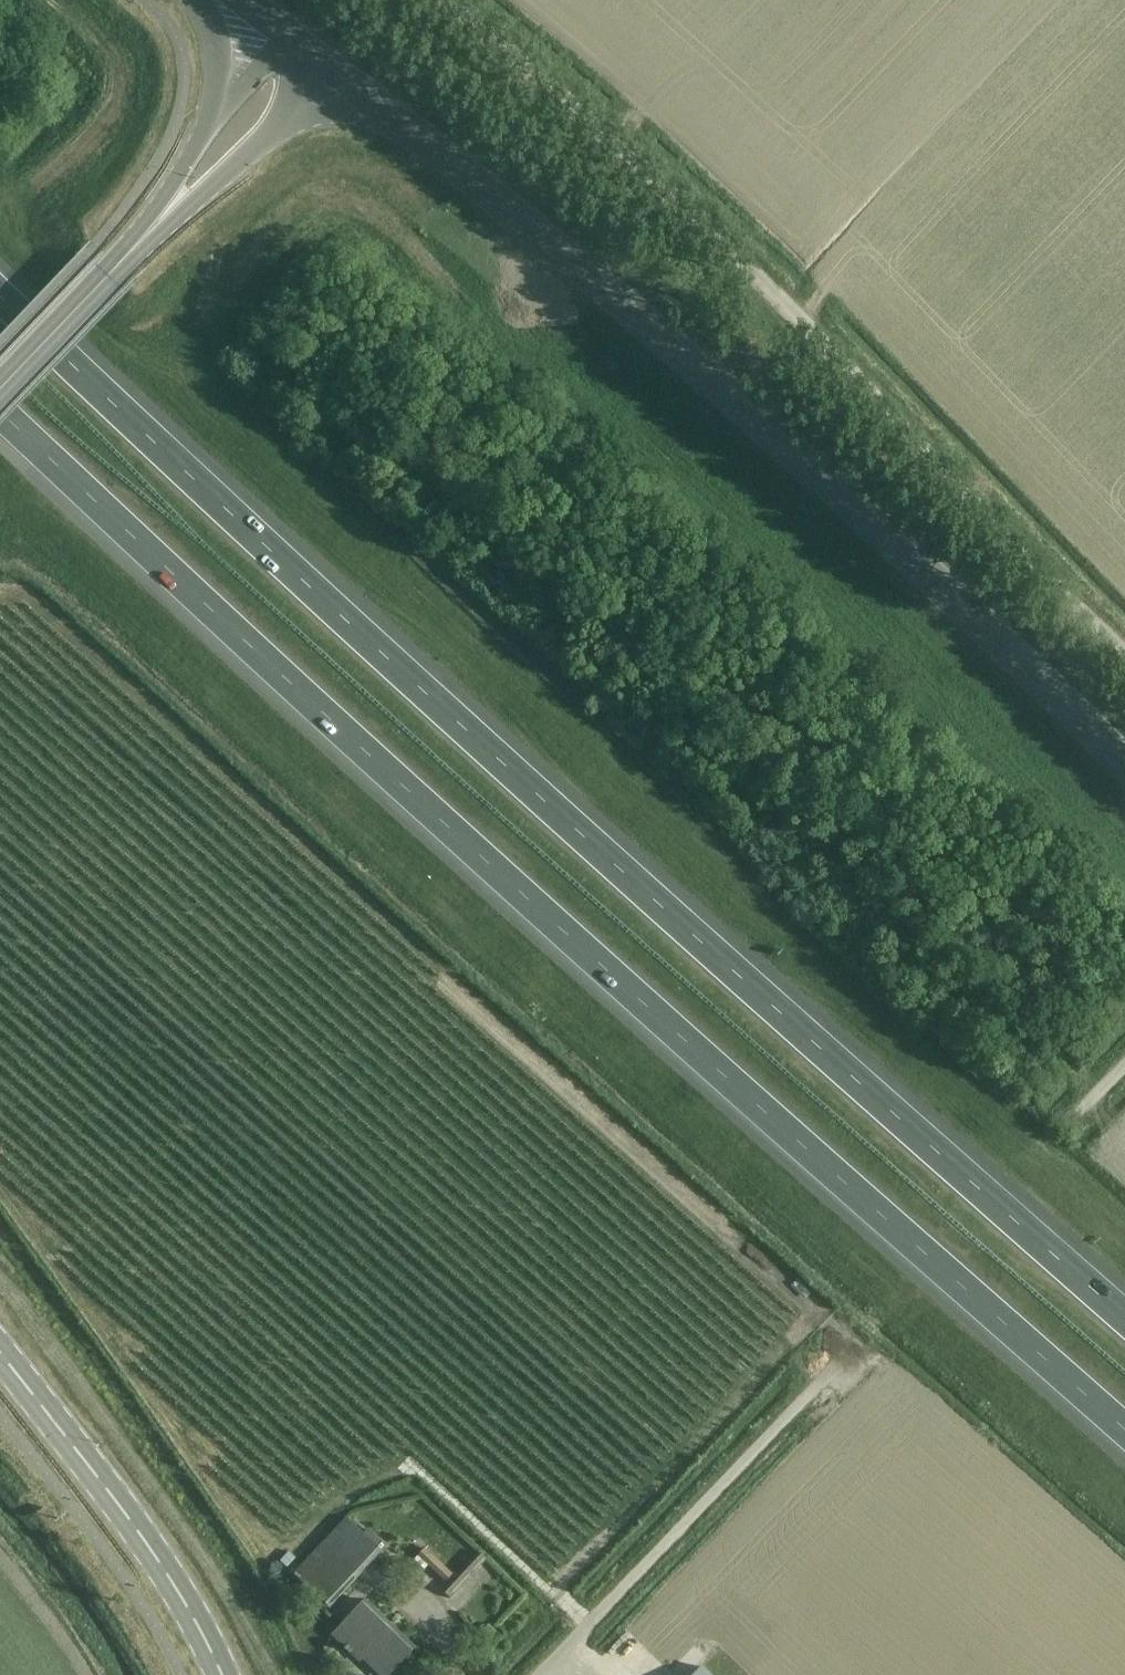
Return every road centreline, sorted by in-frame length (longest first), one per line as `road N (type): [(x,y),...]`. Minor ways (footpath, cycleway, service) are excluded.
road 1 (motorway): [(1124,1318),(0,295)]
road 2 (motorway): [(0,412),(526,898),(1124,1431)]
road 3 (unclassified): [(1124,774),(830,485),(445,156),(303,49)]
road 4 (unclassified): [(1124,662),(1089,635),(766,282),(445,0)]
road 5 (track): [(857,1351),(444,987)]
road 6 (unclassified): [(542,1674),(857,1351)]
road 7 (unclassified): [(217,1674),(164,1578),(0,1355)]
road 8 (unclassified): [(196,0),(217,59),(215,101),(202,135),(114,270)]
road 9 (unclassified): [(114,270),(303,49)]
road 10 (unclassified): [(0,390),(114,270)]

